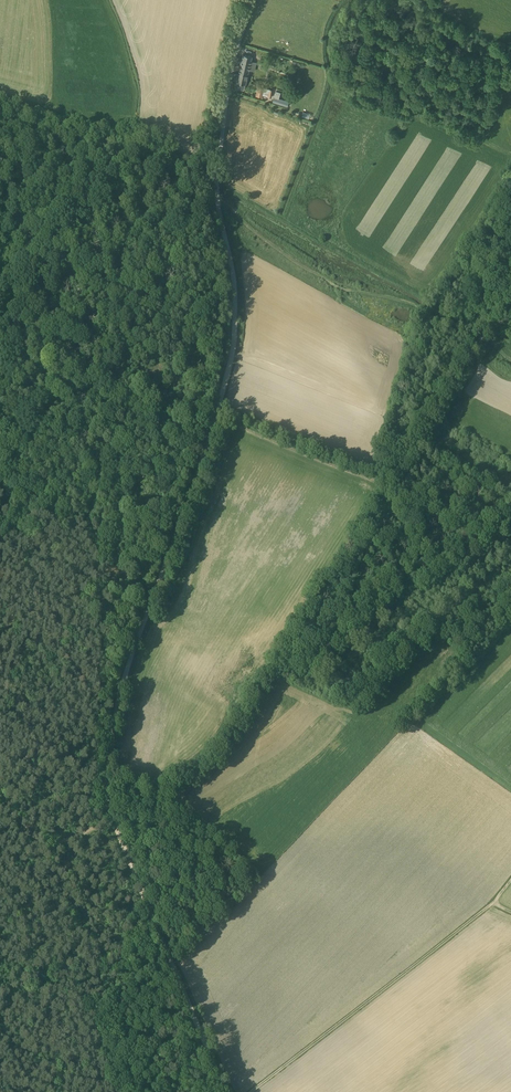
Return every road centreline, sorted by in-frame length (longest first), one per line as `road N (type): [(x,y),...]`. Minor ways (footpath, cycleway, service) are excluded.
road 1 (track): [(390,485),(216,762),(113,818)]
road 2 (track): [(113,818),(106,790),(116,714),(216,414)]
road 3 (track): [(250,1091),(492,905),(510,880)]
road 4 (track): [(486,332),(305,267),(219,199)]
road 5 (track): [(226,1091),(113,818)]
road 6 (track): [(216,414),(236,306),(219,199)]
road 7 (unclassified): [(218,188),(223,122),(251,0)]
road 8 (track): [(215,419),(390,485)]
road 9 (track): [(486,332),(390,485)]
road 10 (track): [(113,818),(49,848),(0,802)]

